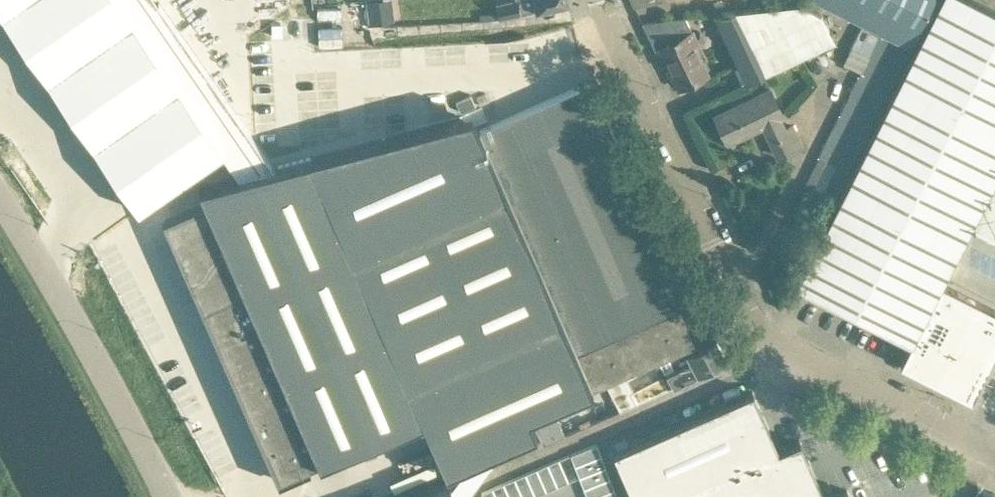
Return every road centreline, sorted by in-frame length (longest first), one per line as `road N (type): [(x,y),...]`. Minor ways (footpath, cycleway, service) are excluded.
road 1 (residential): [(994,453),(794,351),(758,320),(713,242),(606,0)]
road 2 (unclassified): [(159,496),(0,213)]

